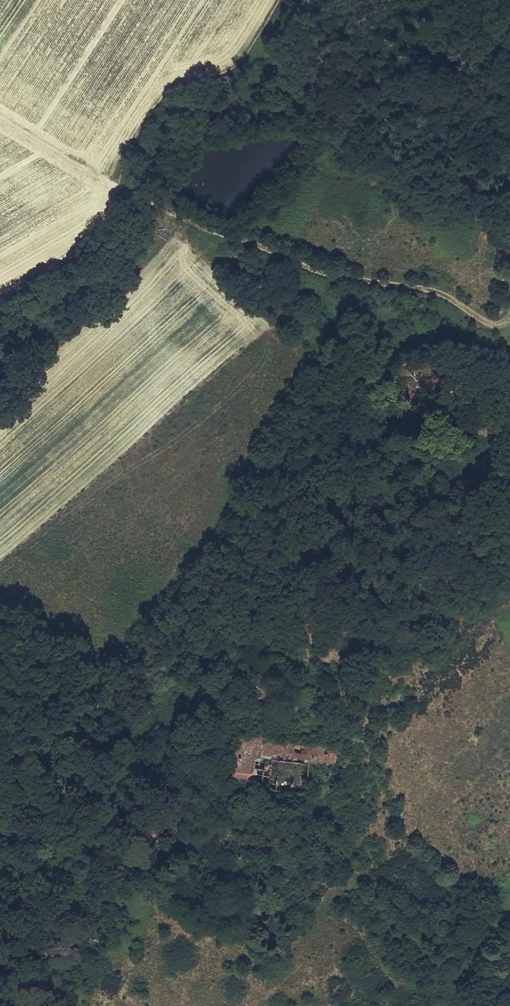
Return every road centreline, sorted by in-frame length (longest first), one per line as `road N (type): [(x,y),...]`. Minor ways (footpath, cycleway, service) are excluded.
road 1 (track): [(509,315),(487,320),(436,296),(338,275),(180,221),(0,116)]

